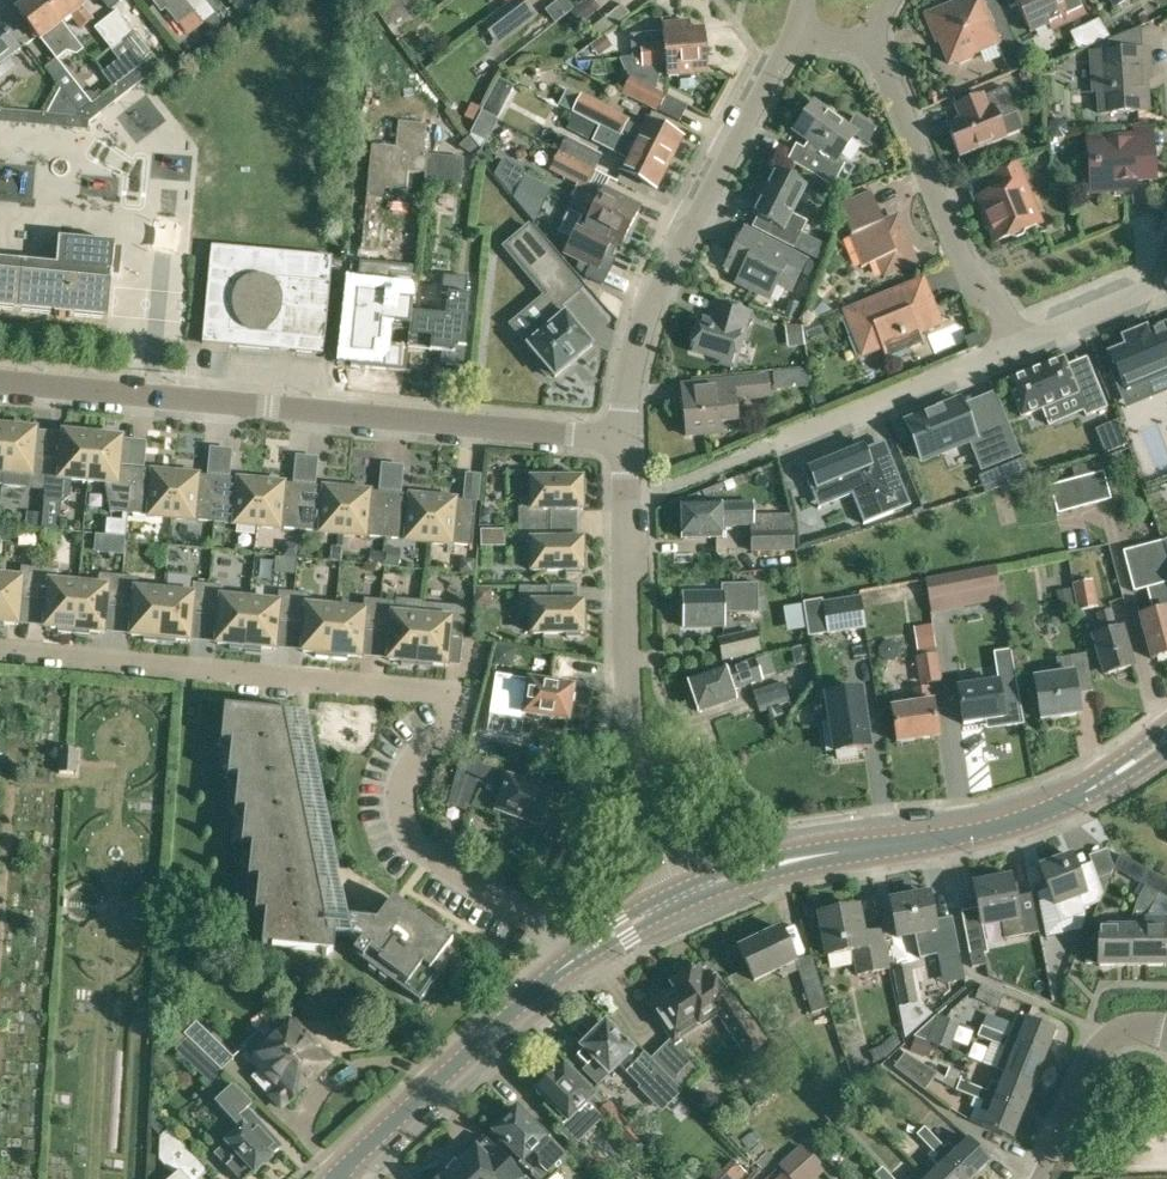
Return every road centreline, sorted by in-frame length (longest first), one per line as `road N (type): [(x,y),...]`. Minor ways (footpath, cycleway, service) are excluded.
road 1 (residential): [(0,650),(460,694),(454,733),(407,769),(397,809),(417,845),(573,957)]
road 2 (residential): [(0,384),(621,442)]
road 3 (tertiary): [(675,902),(750,874),(1008,821),(1080,793),(1166,743)]
road 4 (residential): [(621,442),(620,412),(652,302),(795,39)]
road 5 (residential): [(627,506),(1018,346)]
road 6 (residential): [(675,902),(645,849),(628,769),(627,506)]
road 7 (residential): [(1018,346),(1006,312),(972,280),(875,48)]
road 8 (tertiary): [(338,1178),(573,957)]
road 9 (residential): [(1040,1178),(1103,1043),(1129,1029),(1166,1031)]
road 10 (residential): [(1018,346),(1155,289),(1163,270)]

